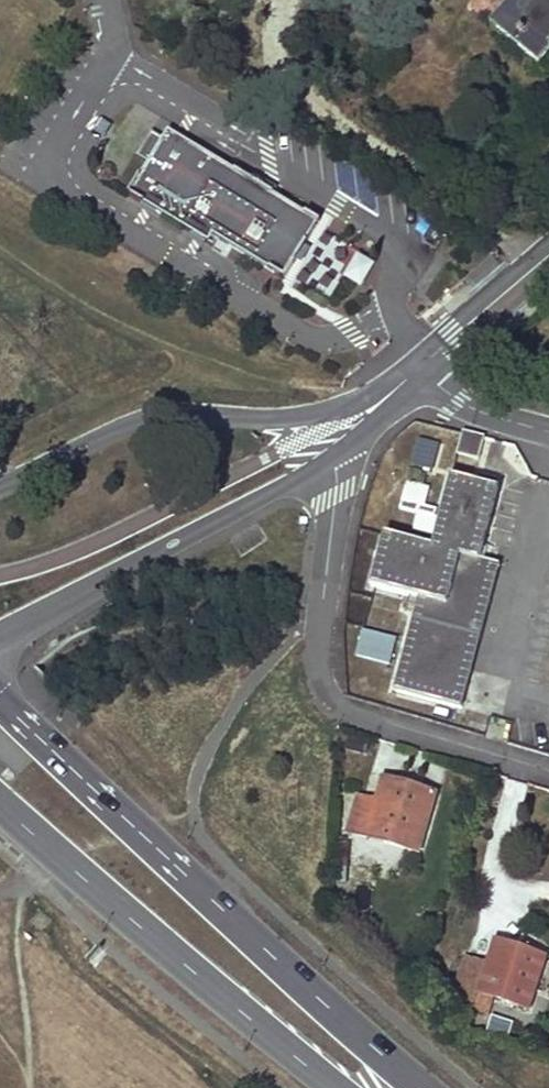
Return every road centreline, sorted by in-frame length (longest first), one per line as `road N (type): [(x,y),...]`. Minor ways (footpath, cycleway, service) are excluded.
road 1 (primary): [(422,1087),(0,701)]
road 2 (residential): [(329,456),(334,495),(314,649),(326,697),(548,770)]
road 3 (primary): [(0,802),(335,1087)]
road 4 (residential): [(0,636),(329,456)]
road 5 (residential): [(307,421),(155,416),(0,485)]
road 6 (residential): [(548,256),(419,366)]
road 7 (unclassified): [(419,366),(471,409),(548,432)]

